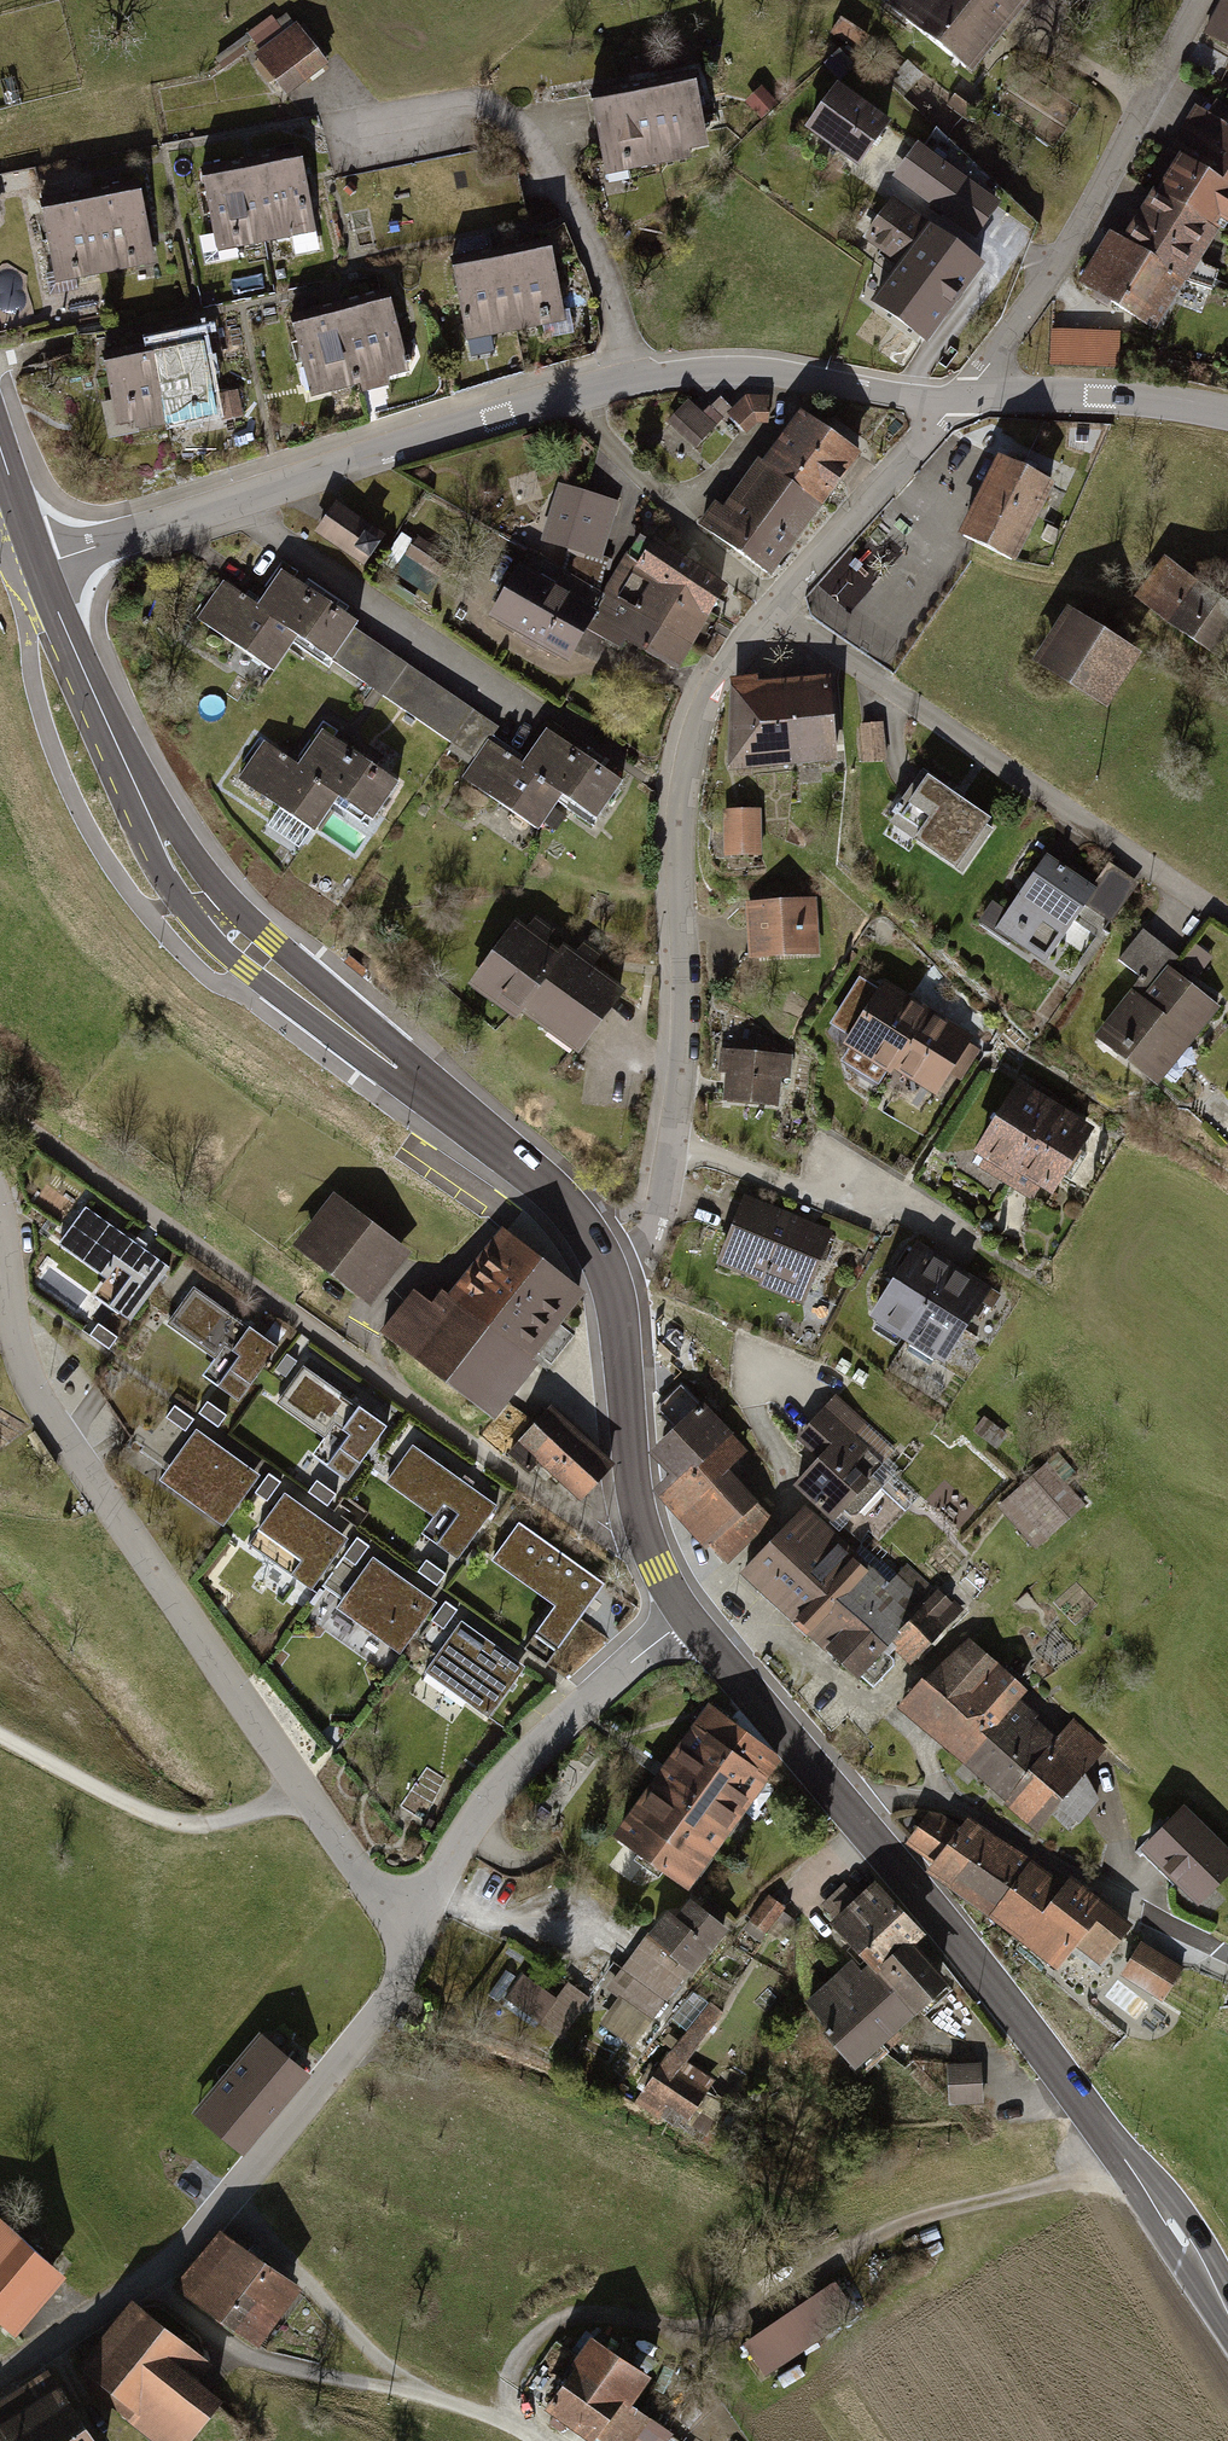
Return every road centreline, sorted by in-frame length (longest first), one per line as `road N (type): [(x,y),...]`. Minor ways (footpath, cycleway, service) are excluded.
road 1 (tertiary): [(608,1279),(564,1205),(518,1161),(290,984),(204,901),(140,796),(39,555)]
road 2 (tertiary): [(1227,2319),(1099,2130),(858,1819),(686,1617)]
road 3 (residential): [(0,1220),(16,1335),(35,1392),(414,1951)]
road 4 (tertiary): [(965,396),(700,367),(627,379),(219,508)]
road 5 (residential): [(608,1279),(635,1264),(651,1237),(671,1141),(684,1012),(676,822),(684,756),(729,666),(775,607)]
road 6 (track): [(501,2418),(513,2379),(545,2332),(585,2316),(679,2333),(715,2331),(894,2229),(1040,2197),(1122,2164)]
road 7 (track): [(0,2381),(150,2285),(236,2351),(299,2375),(407,2387),(501,2418),(537,2440)]
road 8 (residential): [(775,607),(1227,919)]
road 9 (residential): [(965,396),(1088,217),(1203,0)]
road 10 (residential): [(414,1951),(469,1831),(516,1766),(686,1617)]
road 11 (residential): [(150,2285),(229,2206),(388,2010),(414,1951)]
road 12 (track): [(1227,1954),(950,1801),(882,1801),(858,1819)]
road 13 (residential): [(219,508),(524,723)]
road 14 (tertiary): [(686,1617),(659,1570),(635,1495),(608,1279)]
road 15 (track): [(0,1738),(108,1799),(183,1830),(227,1828),(312,1802)]
road 16 (residential): [(775,607),(871,490),(965,396)]
road 17 (tertiary): [(1227,410),(1105,395),(965,396)]
road 18 (track): [(407,2387),(229,2206)]
road 19 (tertiary): [(219,508),(66,558),(39,555)]
road 20 (tertiary): [(39,555),(0,440)]

